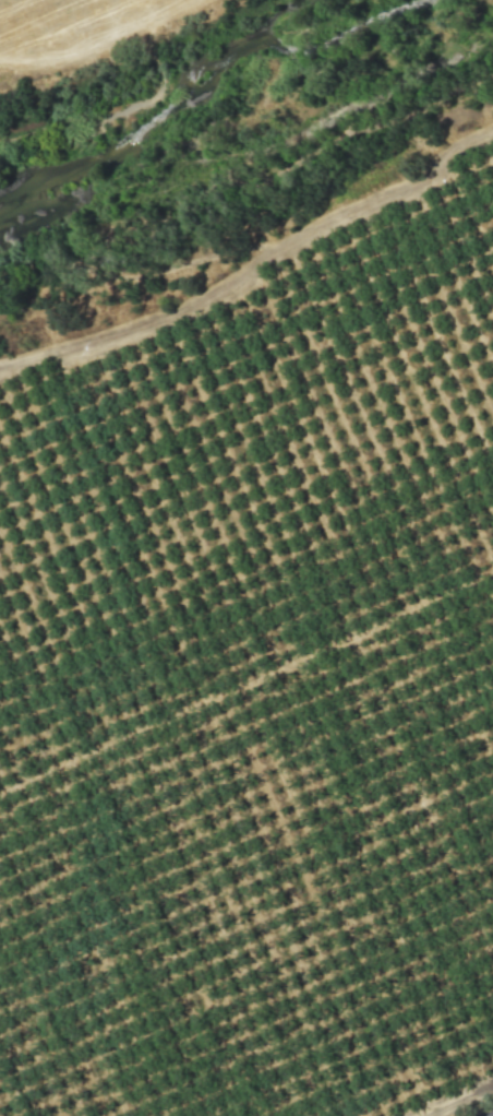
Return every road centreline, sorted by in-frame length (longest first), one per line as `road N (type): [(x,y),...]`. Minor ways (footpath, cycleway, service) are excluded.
road 1 (track): [(0,366),(119,335),(215,293),(492,142)]

